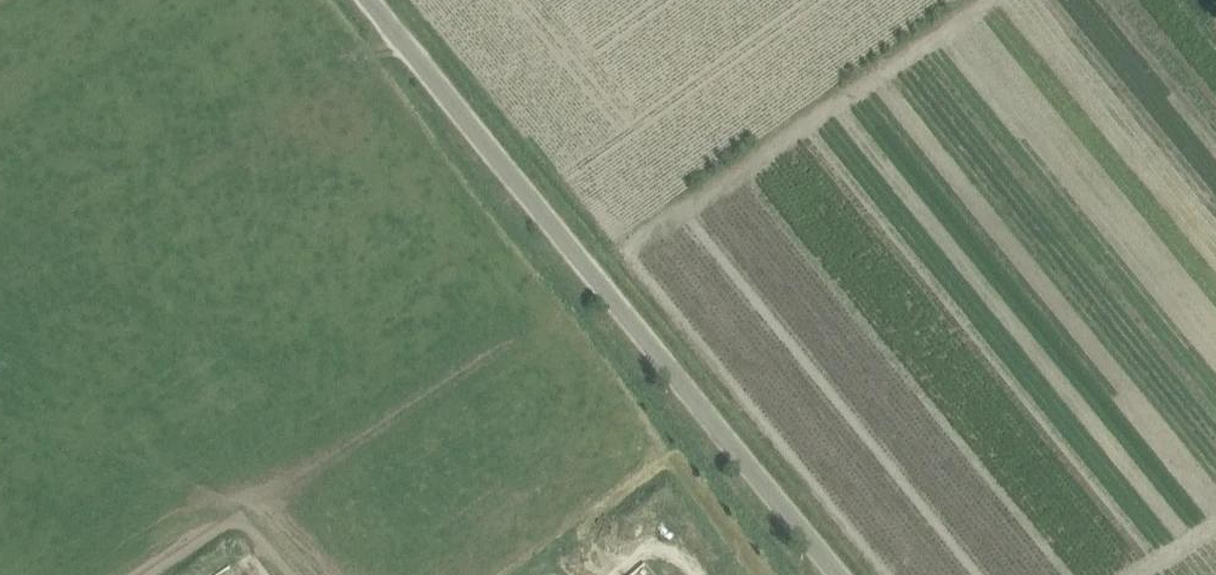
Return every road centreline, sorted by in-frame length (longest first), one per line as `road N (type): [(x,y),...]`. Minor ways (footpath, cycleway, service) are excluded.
road 1 (unclassified): [(842,574),(372,0)]

